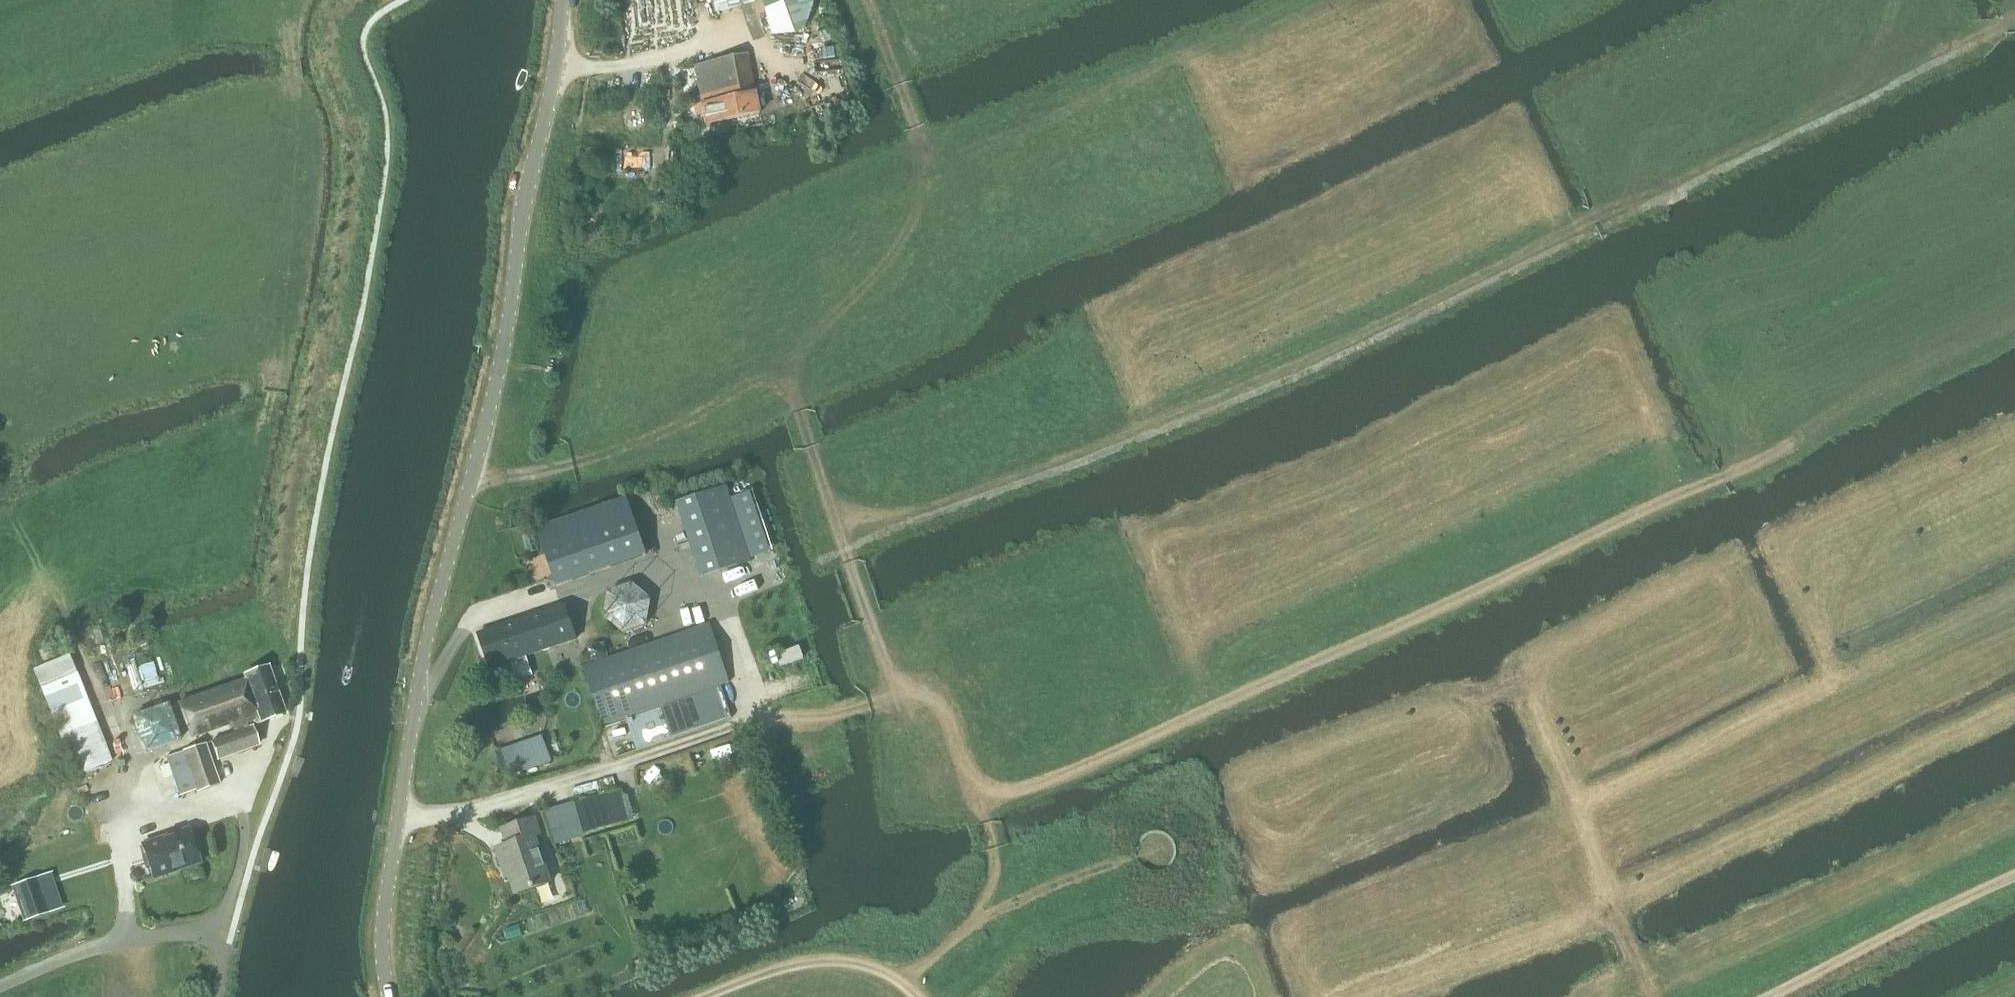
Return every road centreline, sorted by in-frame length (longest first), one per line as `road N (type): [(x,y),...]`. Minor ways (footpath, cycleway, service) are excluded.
road 1 (unclassified): [(391,996),(386,904),(421,696),(503,363),(562,0)]
road 2 (track): [(421,696),(480,617),(651,565),(720,600),(755,716),(441,817),(401,818)]
road 3 (track): [(900,981),(1000,908),(1156,852)]
road 4 (unclassified): [(219,996),(218,948),(191,934),(124,936),(0,984)]
road 5 (track): [(818,86),(731,36),(677,56),(557,66)]
road 6 (track): [(1775,996),(2014,882)]
road 7 (track): [(717,996),(779,970),(846,963),(900,981),(921,996)]
road 8 (track): [(755,716),(840,719),(896,695)]

